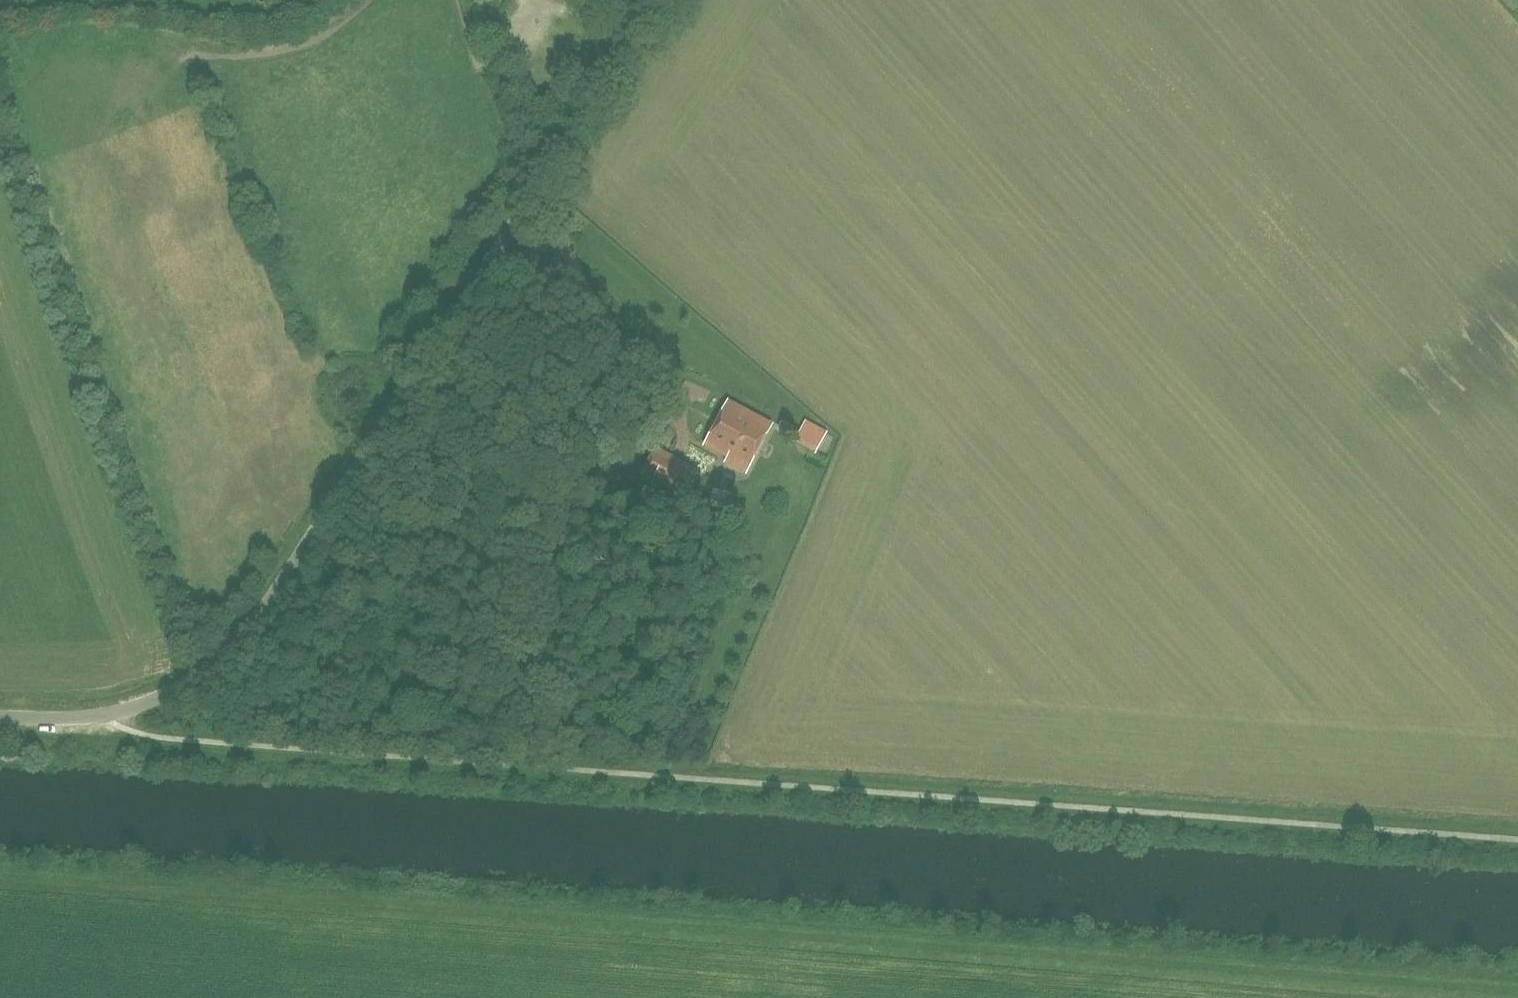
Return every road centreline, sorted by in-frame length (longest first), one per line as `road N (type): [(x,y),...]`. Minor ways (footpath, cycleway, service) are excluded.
road 1 (track): [(1517,991),(0,878)]
road 2 (unclassified): [(100,718),(169,694),(249,631),(647,0)]

